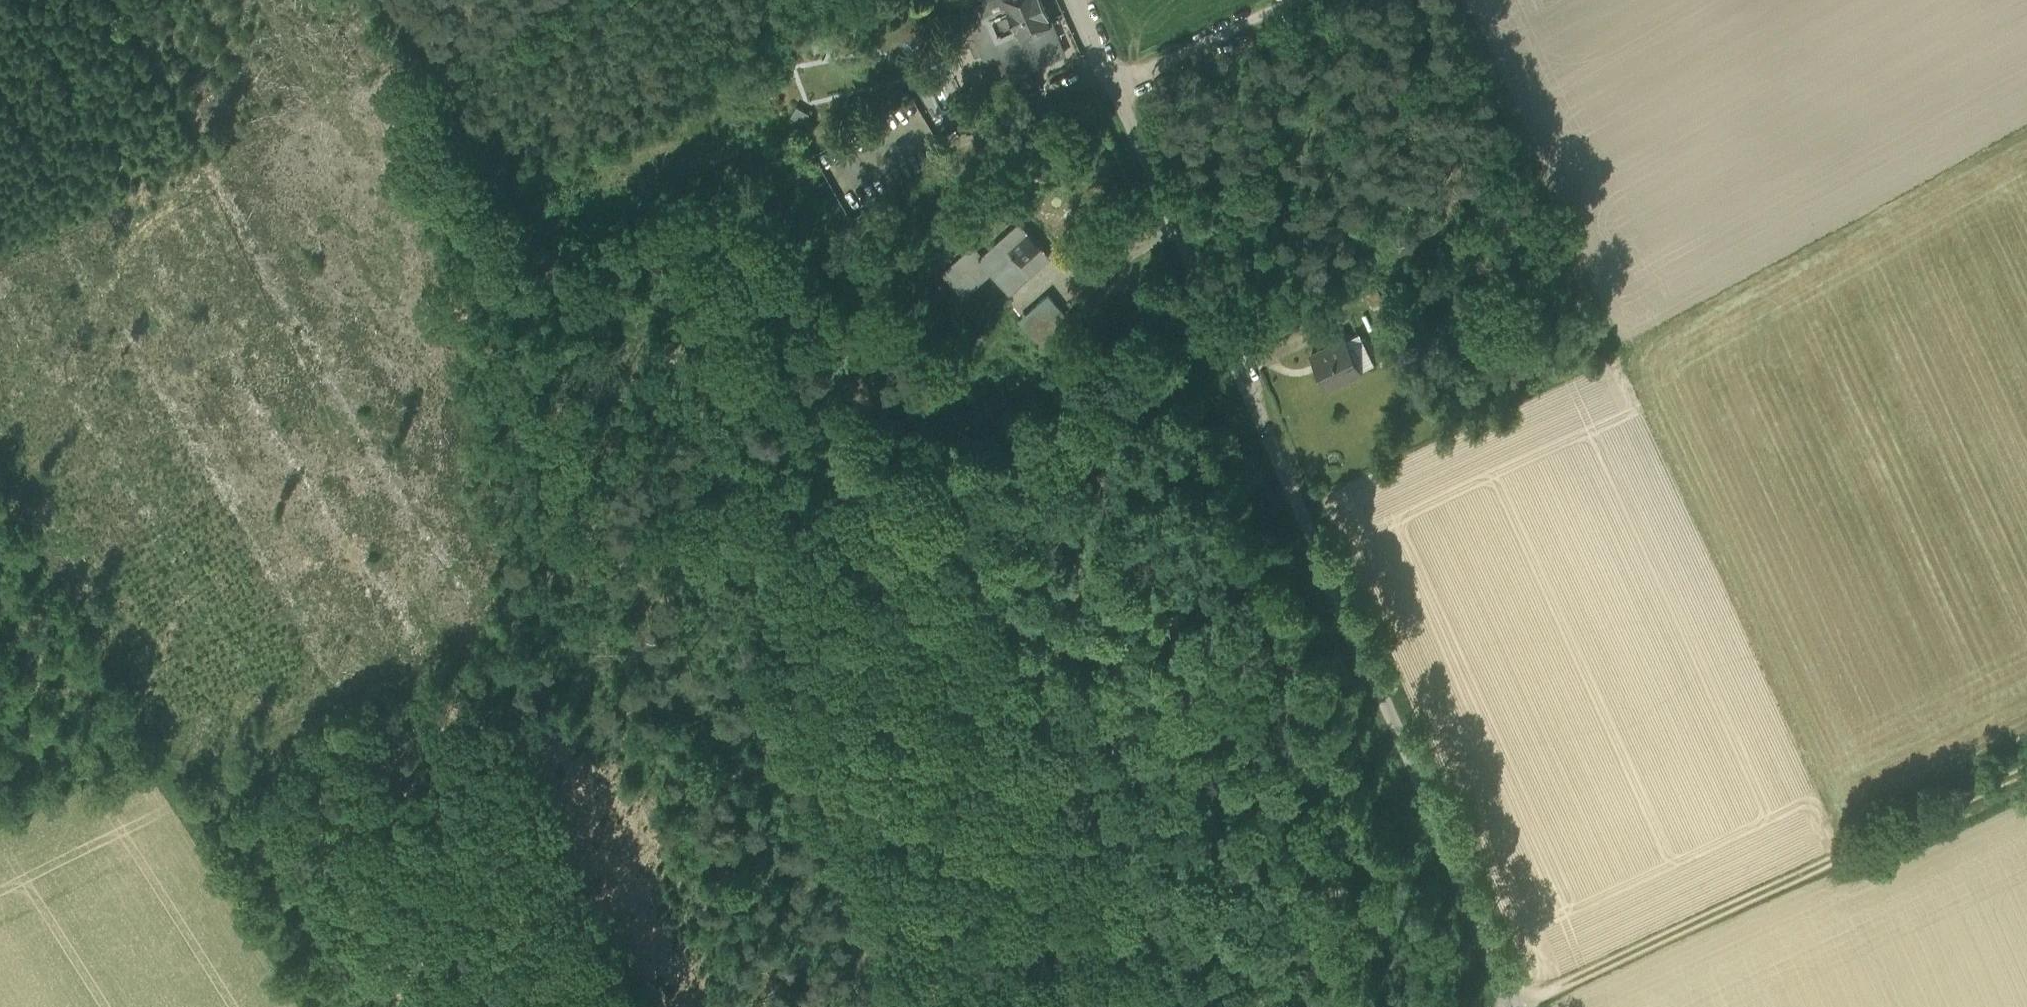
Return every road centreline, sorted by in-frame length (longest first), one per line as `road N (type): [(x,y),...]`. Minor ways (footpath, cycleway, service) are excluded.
road 1 (unclassified): [(1515,1006),(1069,0)]
road 2 (track): [(1516,1006),(2026,763)]

